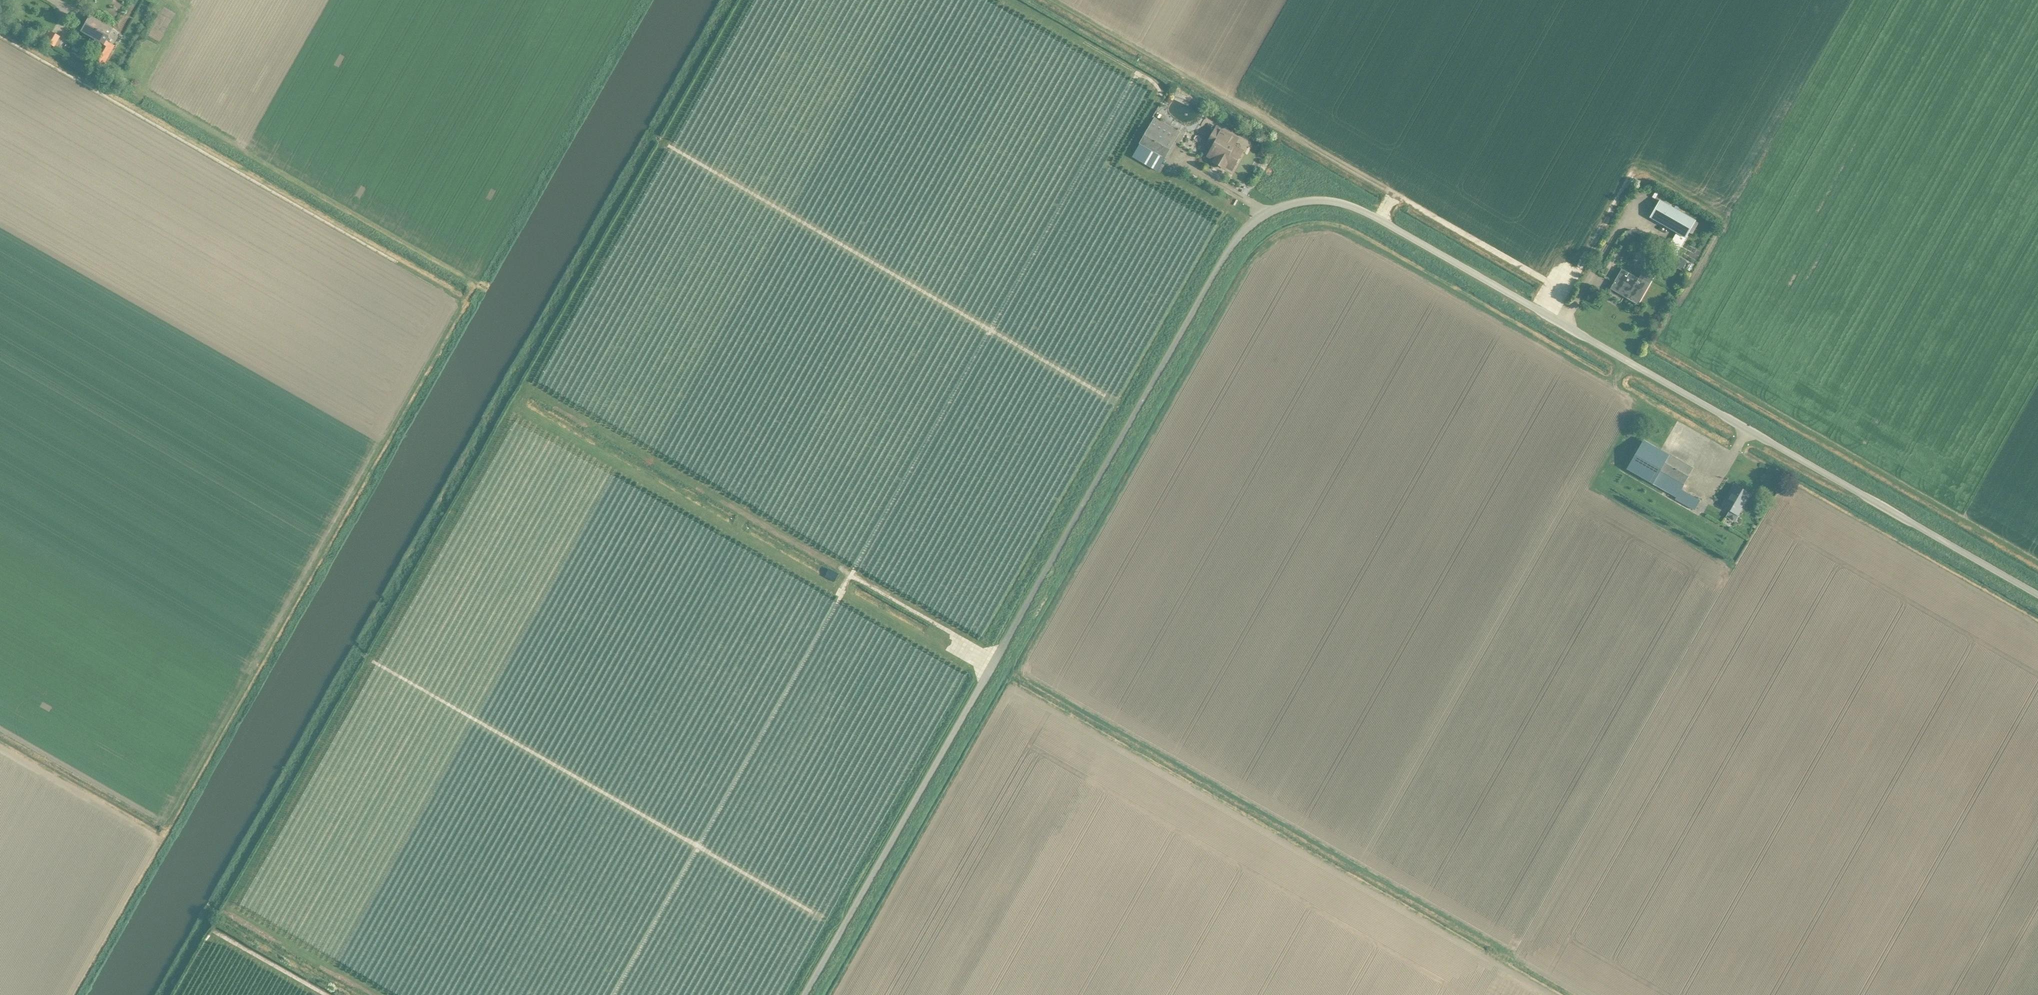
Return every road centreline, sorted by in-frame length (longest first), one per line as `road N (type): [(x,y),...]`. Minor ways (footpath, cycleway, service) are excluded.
road 1 (unclassified): [(806,994),(1230,251),(1281,208),(1344,205),(1393,228),(2037,595)]

